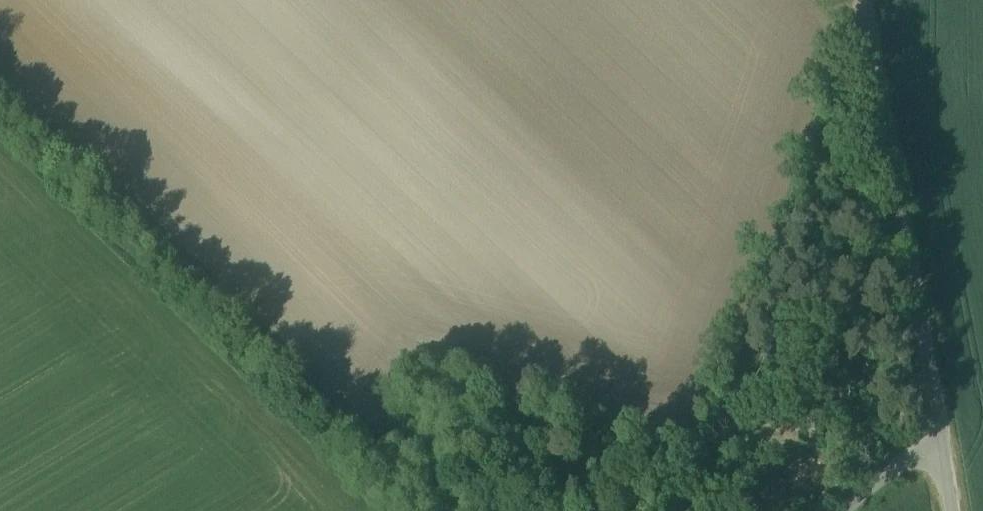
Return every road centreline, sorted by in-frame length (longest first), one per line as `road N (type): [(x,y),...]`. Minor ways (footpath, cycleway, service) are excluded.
road 1 (unclassified): [(958,409),(888,0)]
road 2 (unclassified): [(958,409),(837,510)]

